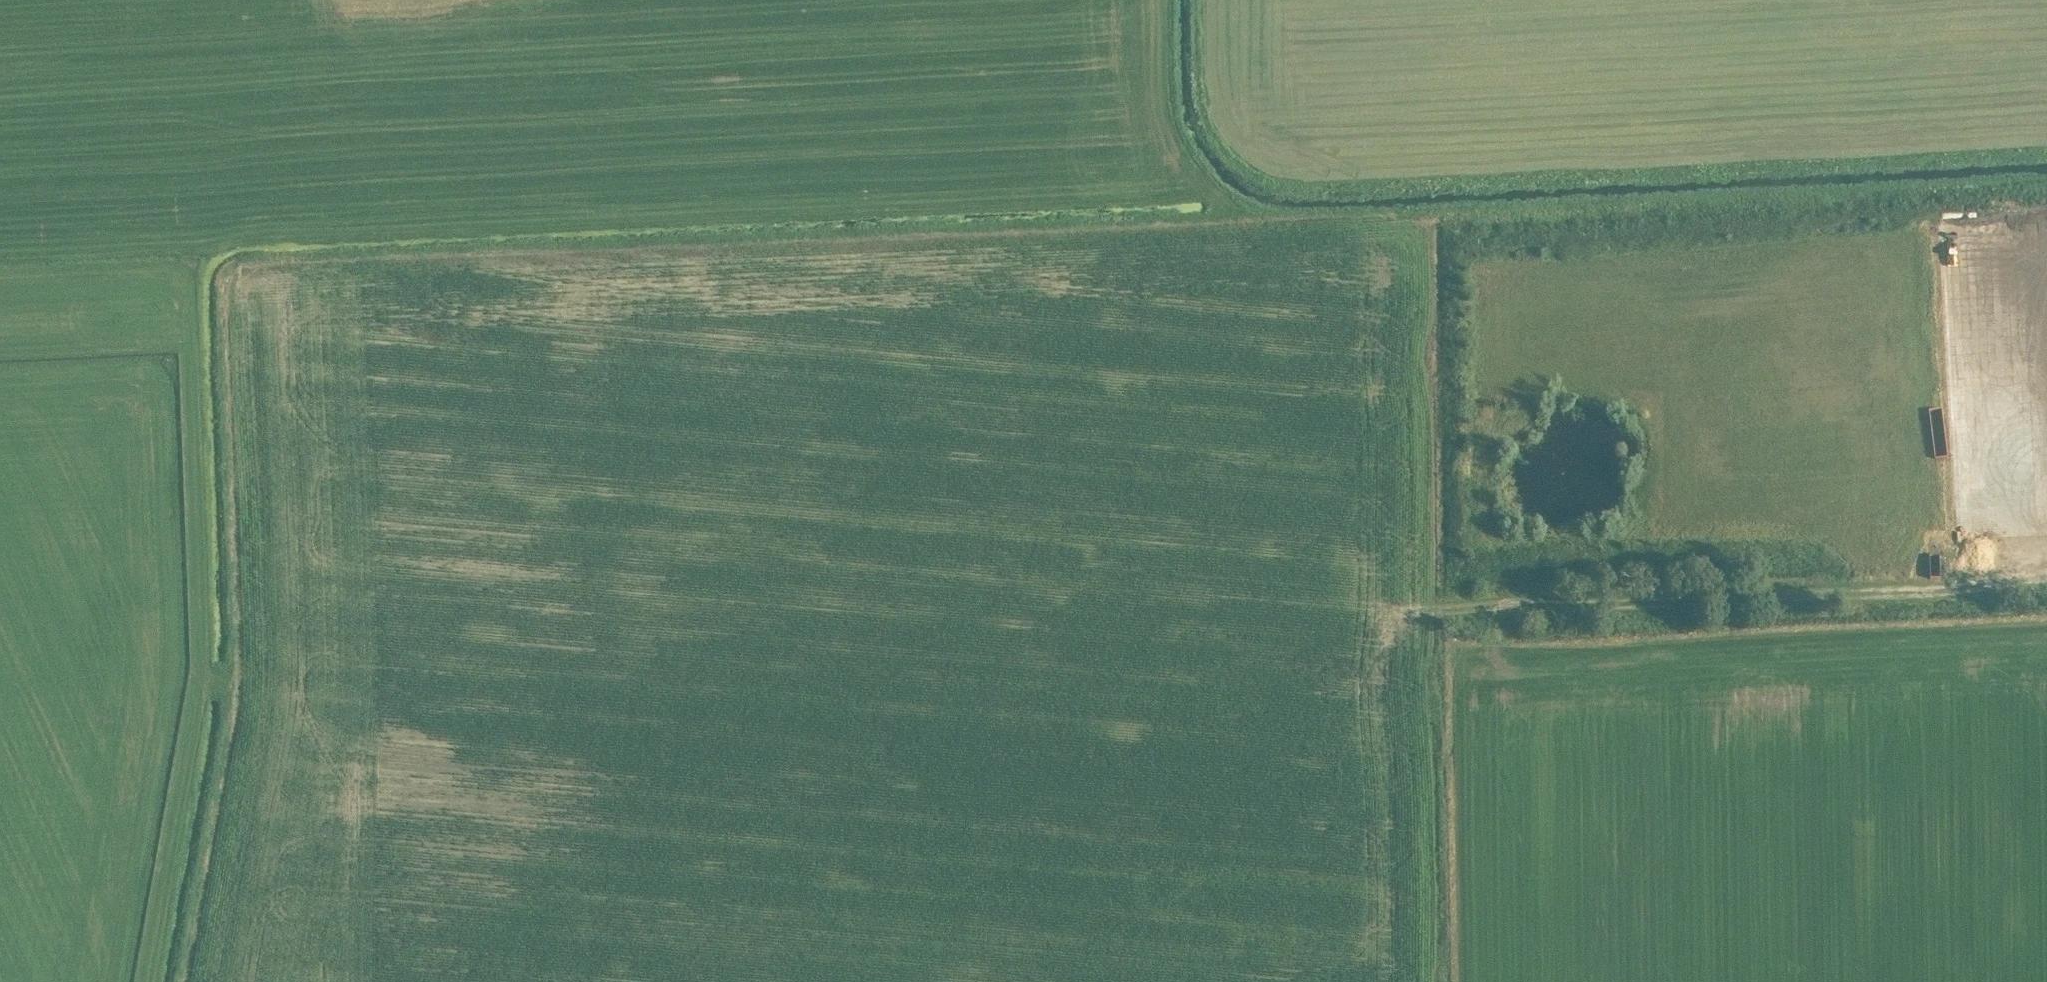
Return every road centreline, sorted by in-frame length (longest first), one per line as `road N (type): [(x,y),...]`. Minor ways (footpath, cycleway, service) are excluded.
road 1 (track): [(1888,981),(1882,664)]

